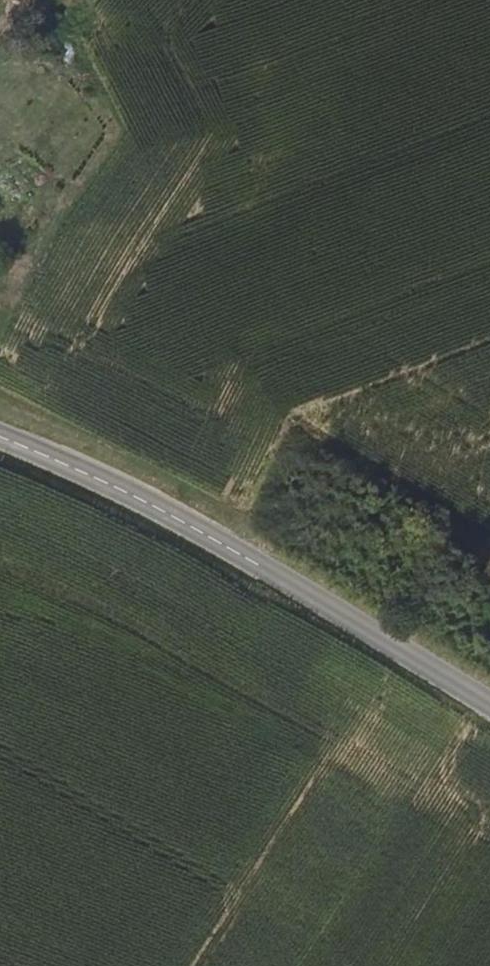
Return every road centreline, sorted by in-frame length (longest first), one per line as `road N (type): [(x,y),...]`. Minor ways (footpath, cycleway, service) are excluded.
road 1 (unclassified): [(0,439),(156,508),(489,706)]

